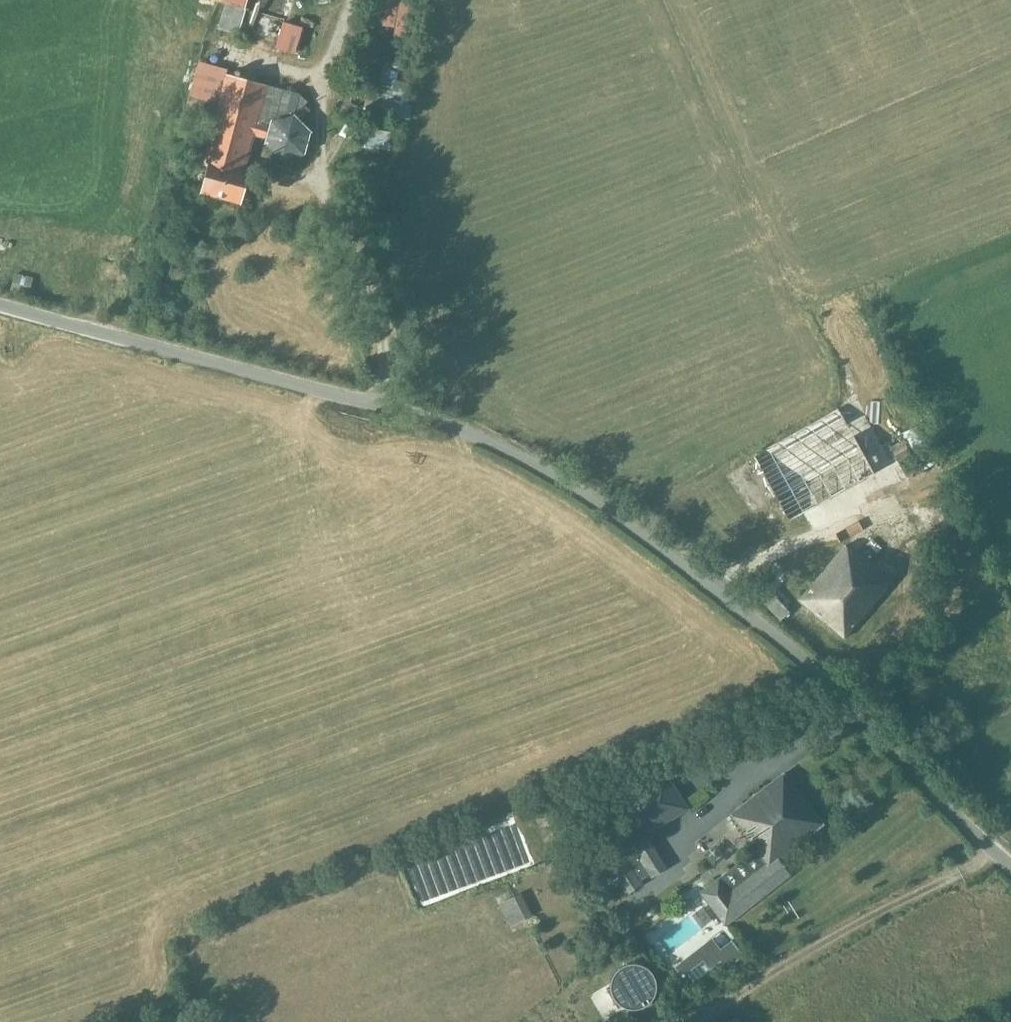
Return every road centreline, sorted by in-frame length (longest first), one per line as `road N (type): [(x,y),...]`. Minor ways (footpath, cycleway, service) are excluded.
road 1 (residential): [(0,305),(427,415),(499,444),(590,498),(716,592),(829,687),(1010,866)]

